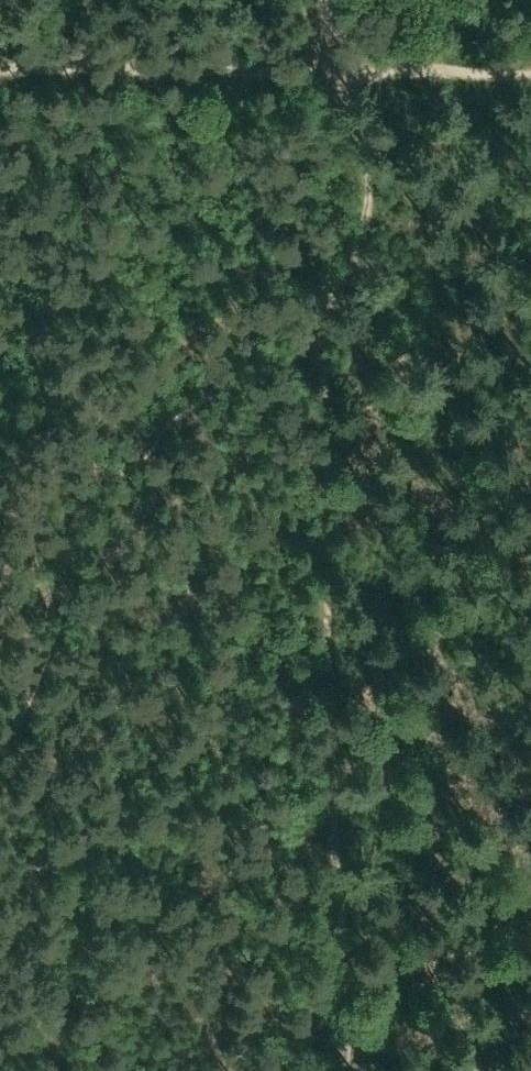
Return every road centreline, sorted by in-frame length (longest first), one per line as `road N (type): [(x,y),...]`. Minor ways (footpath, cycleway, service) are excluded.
road 1 (track): [(336,807),(322,526),(328,342)]
road 2 (track): [(0,69),(323,70)]
road 3 (track): [(328,342),(335,275),(368,200),(350,97),(353,70)]
road 4 (track): [(342,1070),(336,807)]
road 5 (track): [(353,70),(530,67)]

